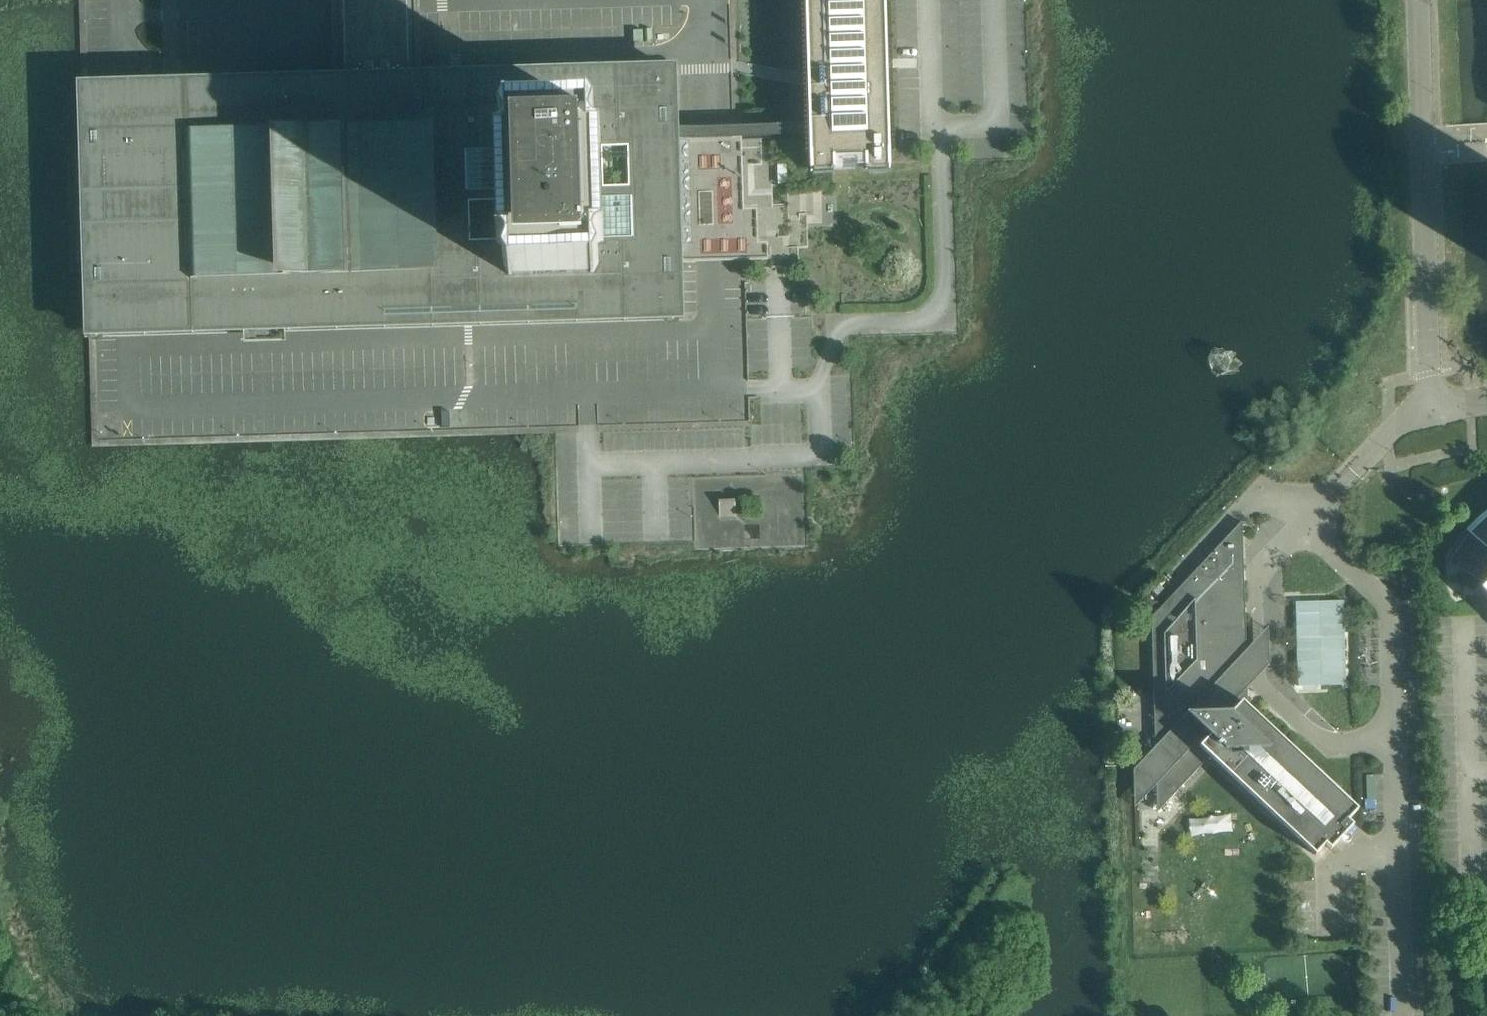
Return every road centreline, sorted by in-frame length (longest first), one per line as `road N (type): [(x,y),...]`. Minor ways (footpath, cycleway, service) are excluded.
road 1 (residential): [(1419,0),(1431,381),(1448,404),(1486,400)]

